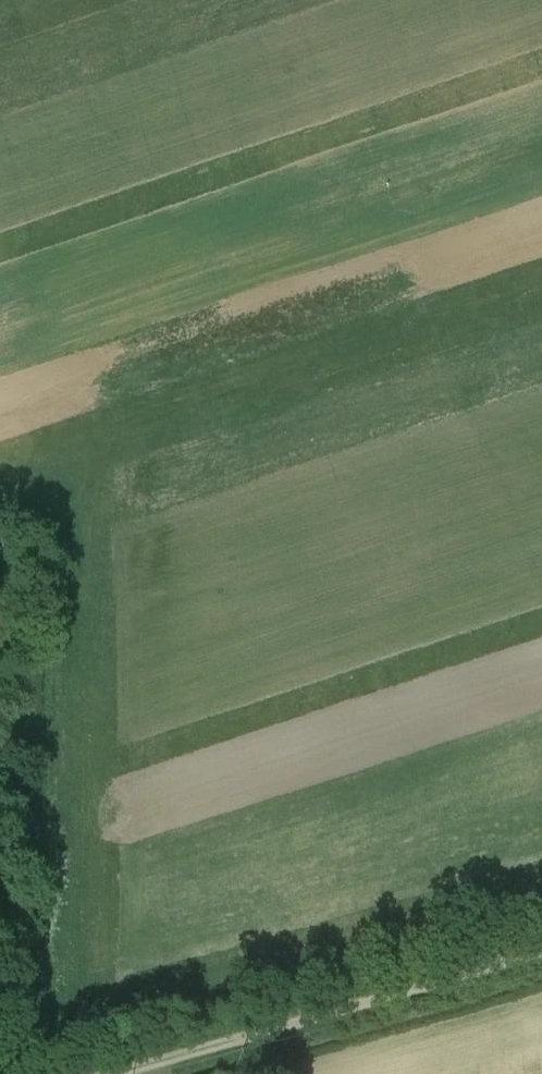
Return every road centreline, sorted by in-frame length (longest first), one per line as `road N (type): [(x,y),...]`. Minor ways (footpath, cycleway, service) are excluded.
road 1 (track): [(117,1073),(541,950)]

